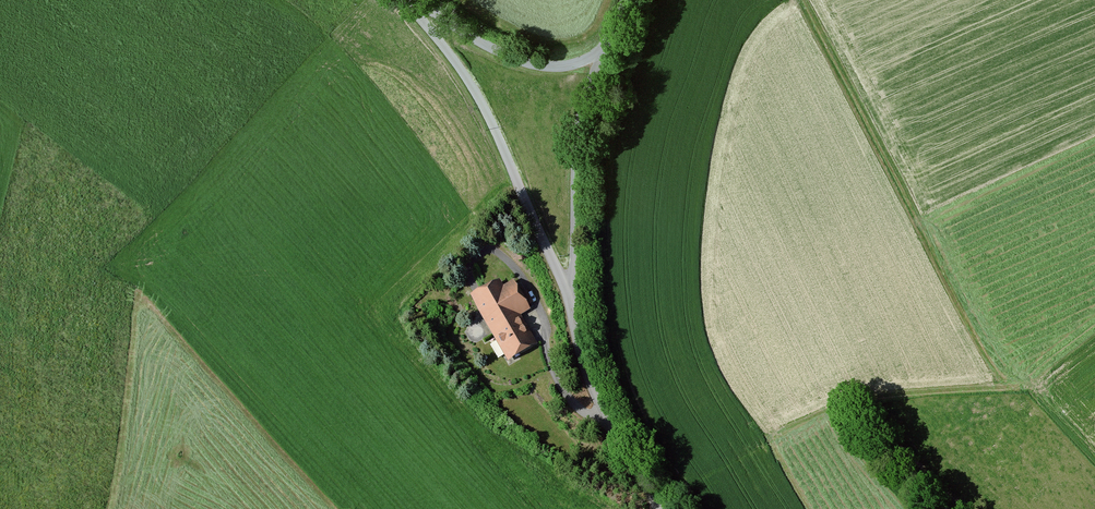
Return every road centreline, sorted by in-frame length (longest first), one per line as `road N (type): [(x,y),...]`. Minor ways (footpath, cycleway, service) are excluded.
road 1 (unclassified): [(407,0),(483,106),(572,298)]
road 2 (unclassified): [(572,298),(579,127),(604,46)]
road 3 (unclassified): [(572,298),(595,392),(663,508)]
road 4 (unclassified): [(409,0),(537,64),(571,64),(604,46)]

